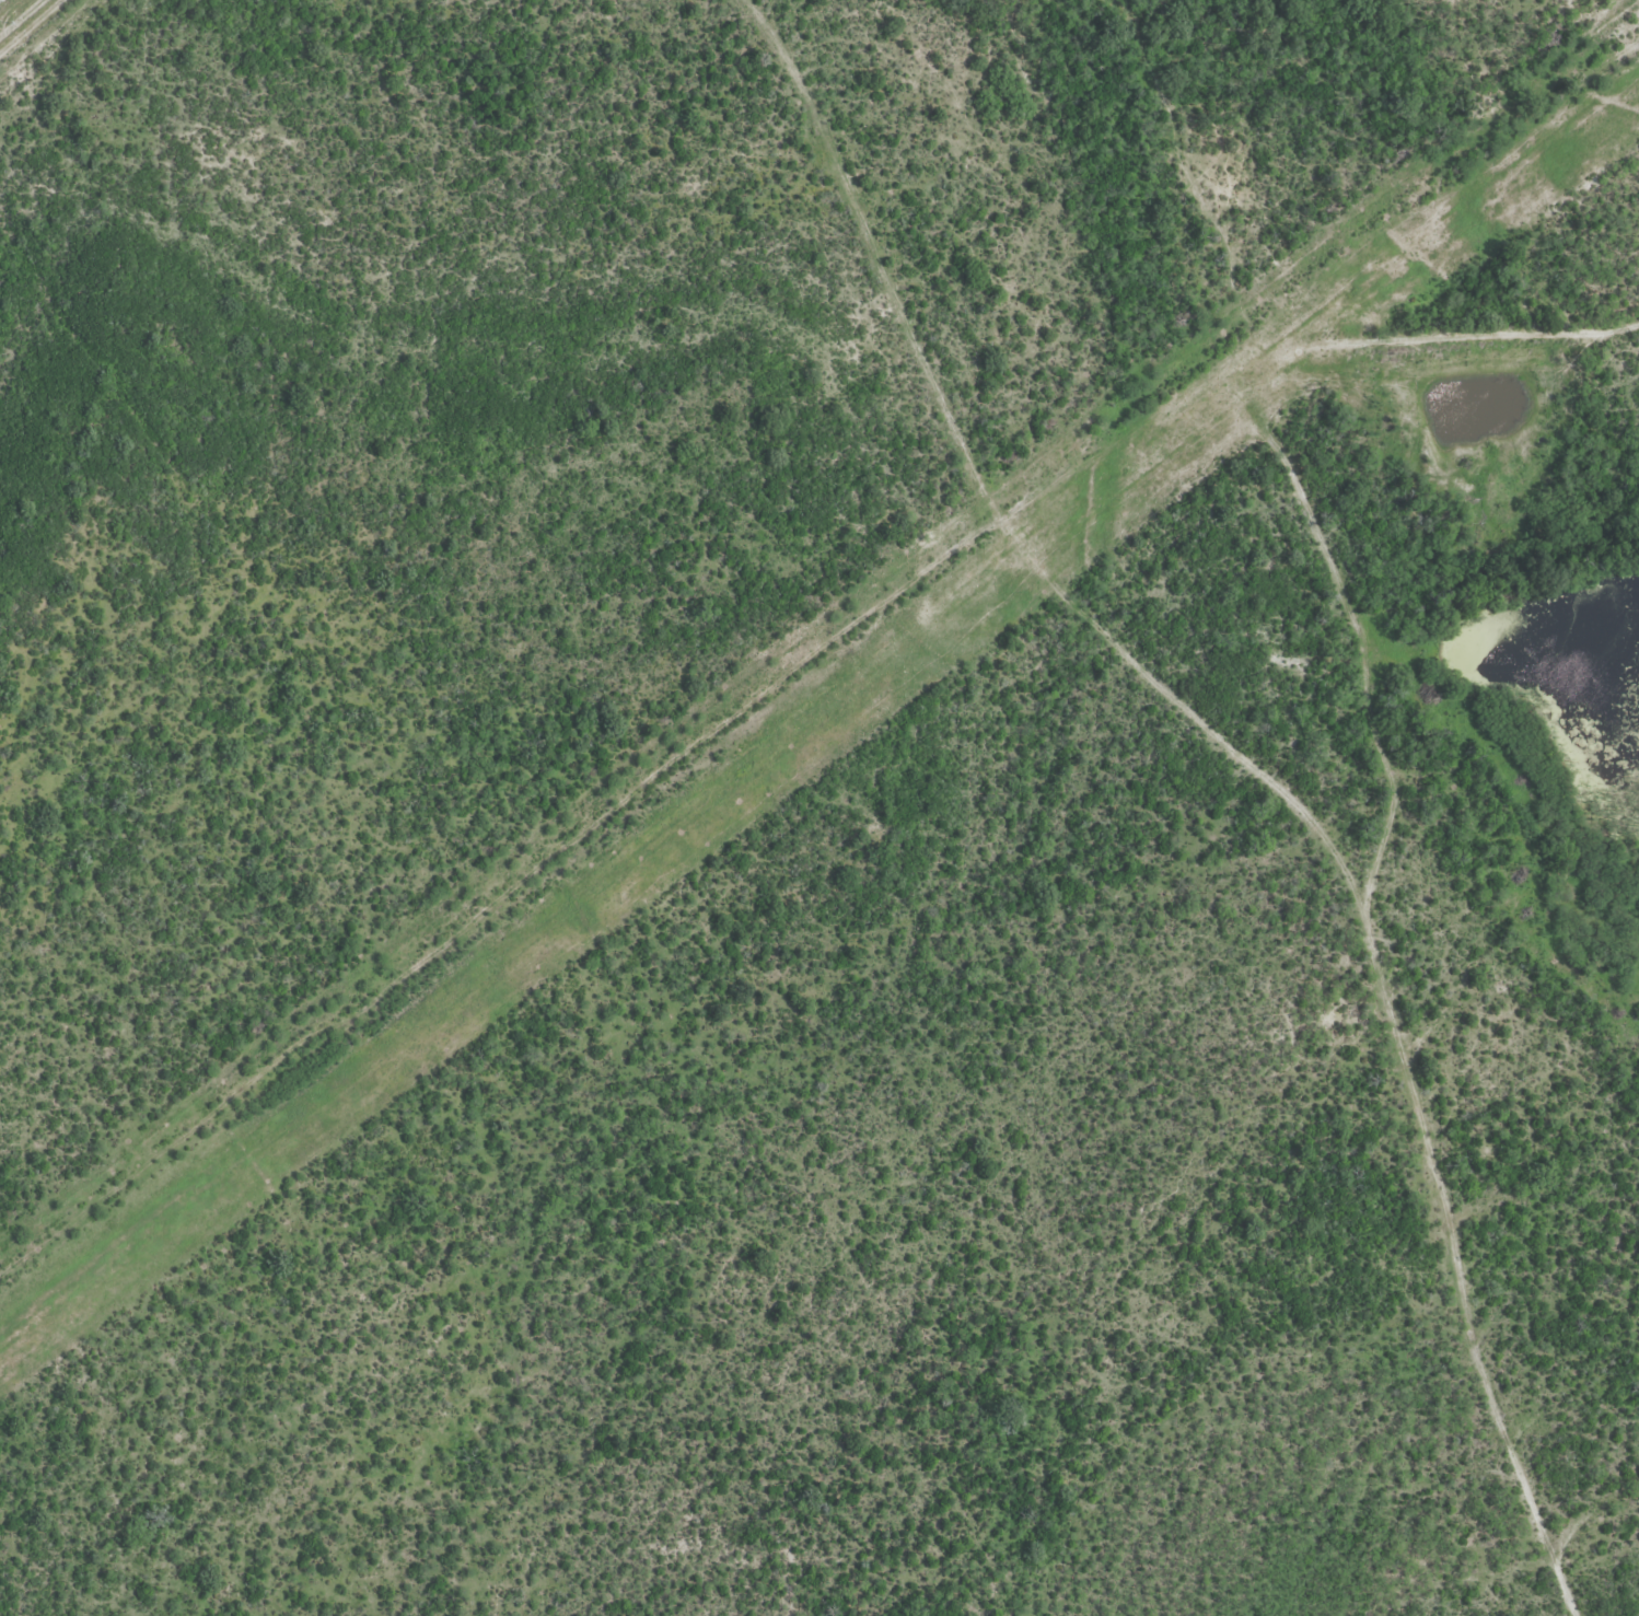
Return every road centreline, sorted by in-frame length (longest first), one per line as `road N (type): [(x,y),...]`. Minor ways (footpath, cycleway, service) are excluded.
road 1 (residential): [(1638,290),(1614,302),(1593,360),(1619,434),(1638,452)]

